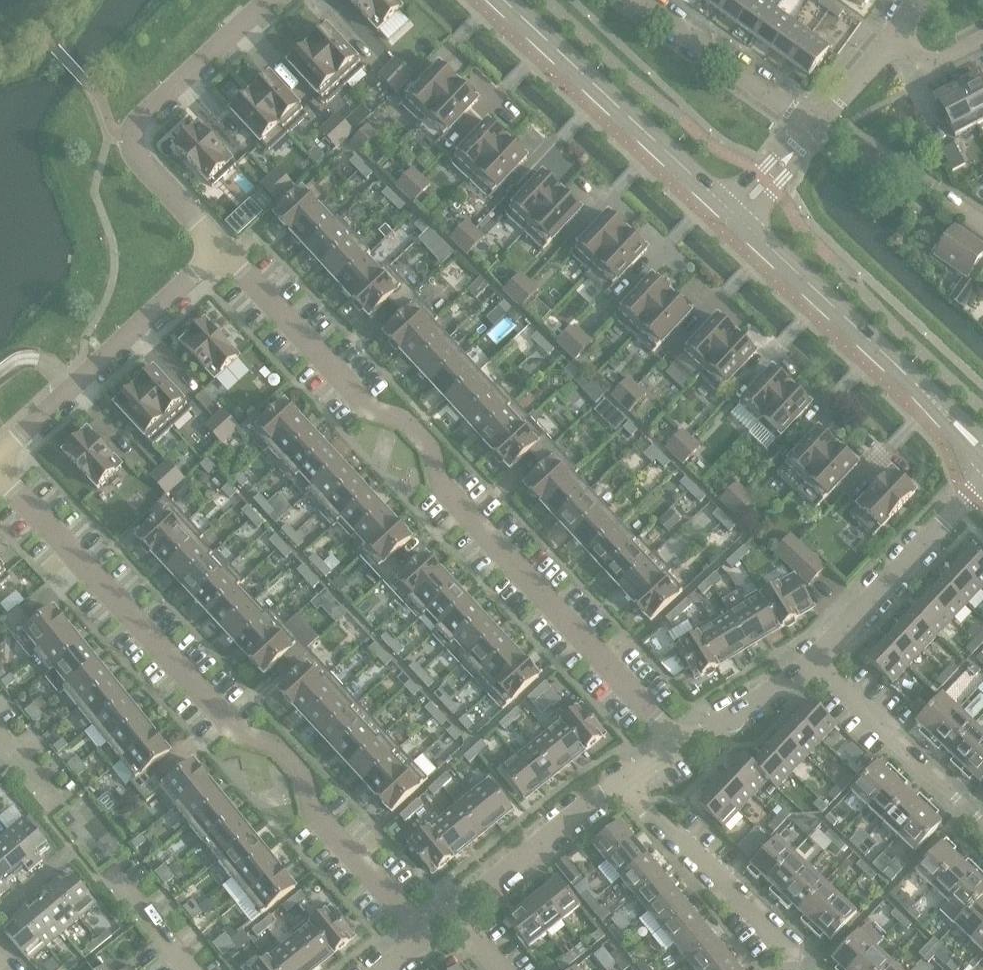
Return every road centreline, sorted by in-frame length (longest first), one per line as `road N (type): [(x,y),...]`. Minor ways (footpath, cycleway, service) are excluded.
road 1 (residential): [(677,748),(442,487),(431,455),(405,427),(370,408),(224,251)]
road 2 (residential): [(0,473),(237,730),(277,747),(302,772),(317,817),(425,937)]
road 3 (residential): [(224,251),(131,158),(128,135),(269,0)]
road 4 (tertiary): [(982,451),(733,213)]
road 5 (tertiary): [(733,213),(507,0)]
road 6 (residential): [(0,454),(224,251)]
road 7 (residential): [(789,969),(791,950),(617,783)]
road 8 (residential): [(811,664),(982,480)]
road 9 (residential): [(982,823),(811,664)]
road 10 (residential): [(816,124),(639,0)]
road 11 (residential): [(456,913),(617,783)]
road 12 (residential): [(677,748),(811,664)]
road 13 (residential): [(186,969),(107,871)]
road 14 (residential): [(733,213),(816,124)]

